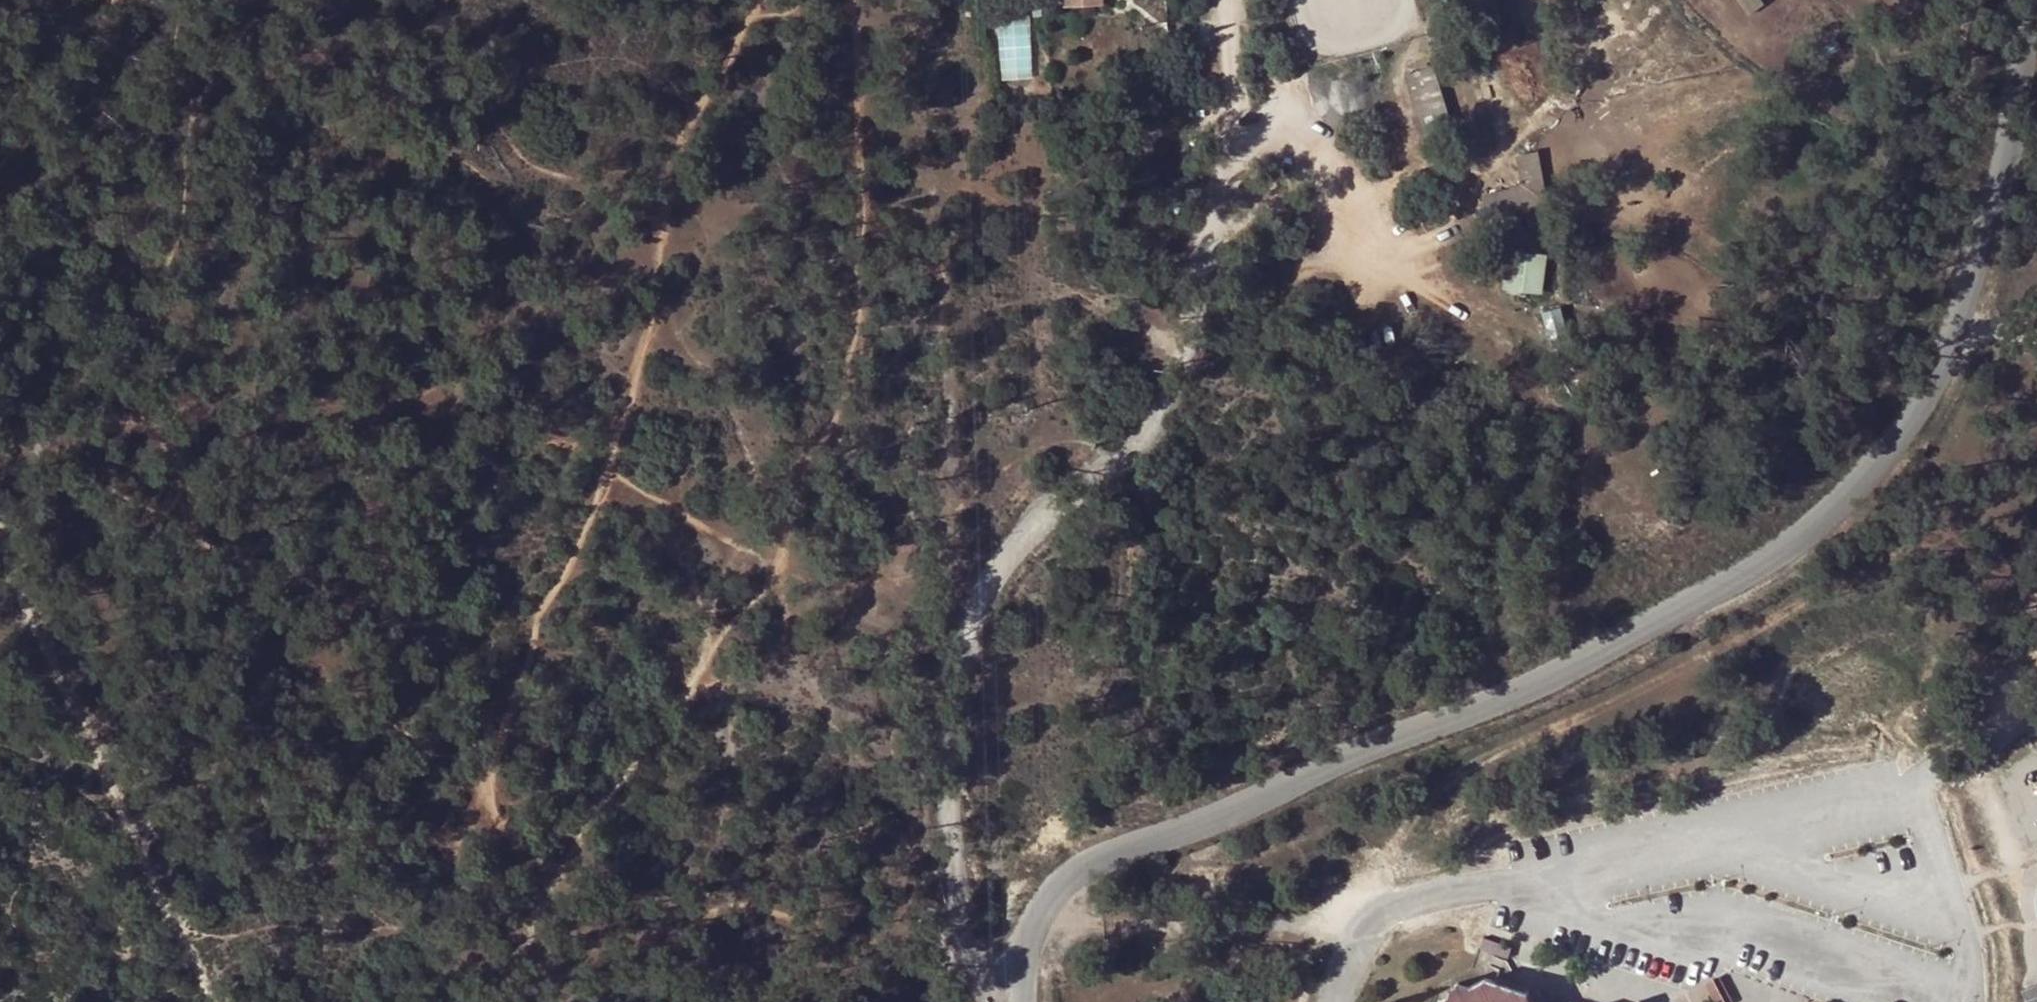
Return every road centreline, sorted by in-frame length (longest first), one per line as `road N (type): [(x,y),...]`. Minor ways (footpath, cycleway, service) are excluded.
road 1 (unclassified): [(2028,0),(1977,290),(1861,499),(1670,619),(1486,705),(1079,863),(1033,927),(1023,1001)]
road 2 (track): [(218,1001),(0,538)]
road 3 (track): [(574,853),(512,1001)]

